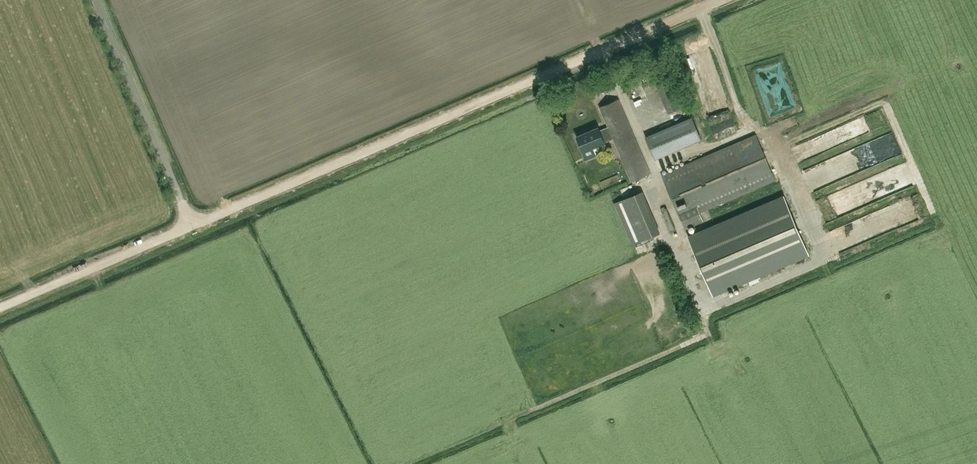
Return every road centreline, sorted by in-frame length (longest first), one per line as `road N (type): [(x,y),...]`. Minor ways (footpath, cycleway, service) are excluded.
road 1 (unclassified): [(190,225),(721,0)]
road 2 (unclassified): [(190,225),(94,0)]
road 3 (unclassified): [(0,304),(190,225)]

